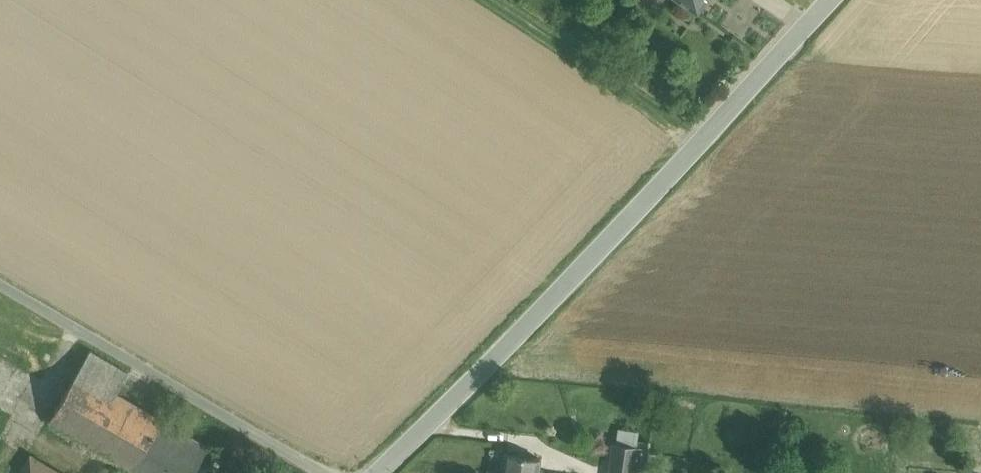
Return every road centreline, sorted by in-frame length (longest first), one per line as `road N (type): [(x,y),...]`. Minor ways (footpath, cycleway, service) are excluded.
road 1 (tertiary): [(379,472),(832,0)]
road 2 (unclassified): [(0,285),(322,472)]
road 3 (track): [(705,139),(485,0)]

